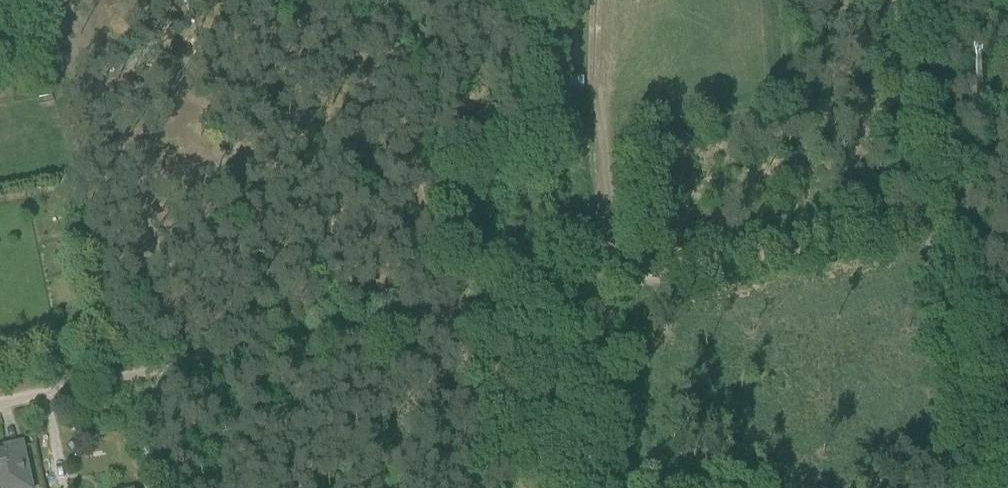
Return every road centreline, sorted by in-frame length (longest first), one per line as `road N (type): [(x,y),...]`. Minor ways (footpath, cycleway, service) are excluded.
road 1 (track): [(927,217),(59,392)]
road 2 (track): [(927,217),(989,487)]
road 3 (track): [(883,0),(927,217)]

